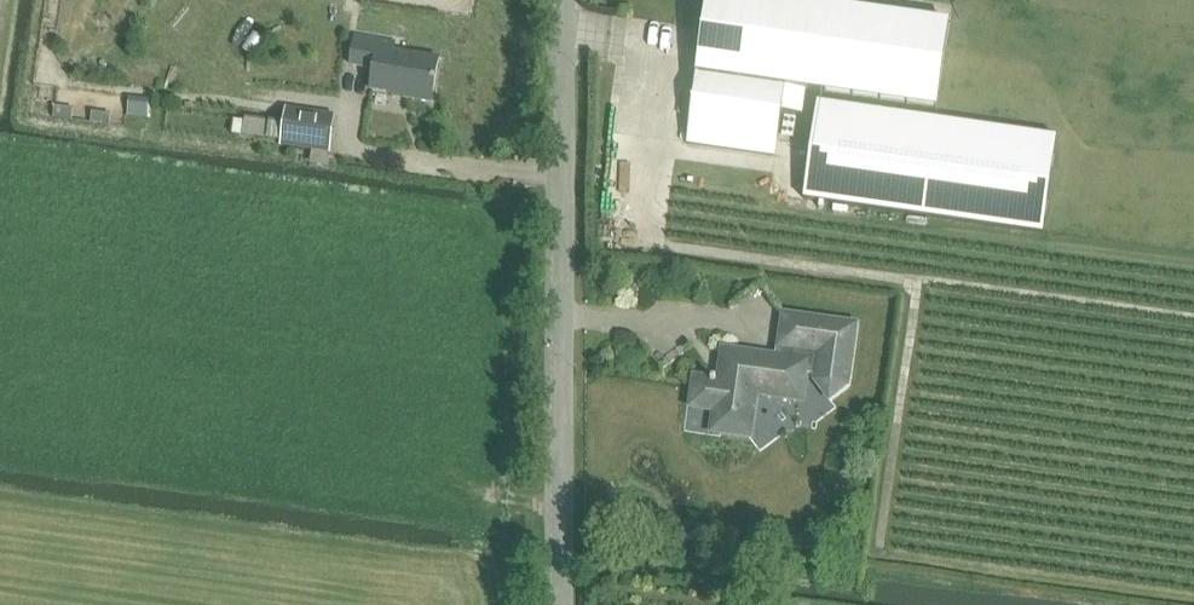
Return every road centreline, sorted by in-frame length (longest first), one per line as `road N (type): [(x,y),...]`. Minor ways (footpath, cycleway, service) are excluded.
road 1 (tertiary): [(560,604),(556,0)]

